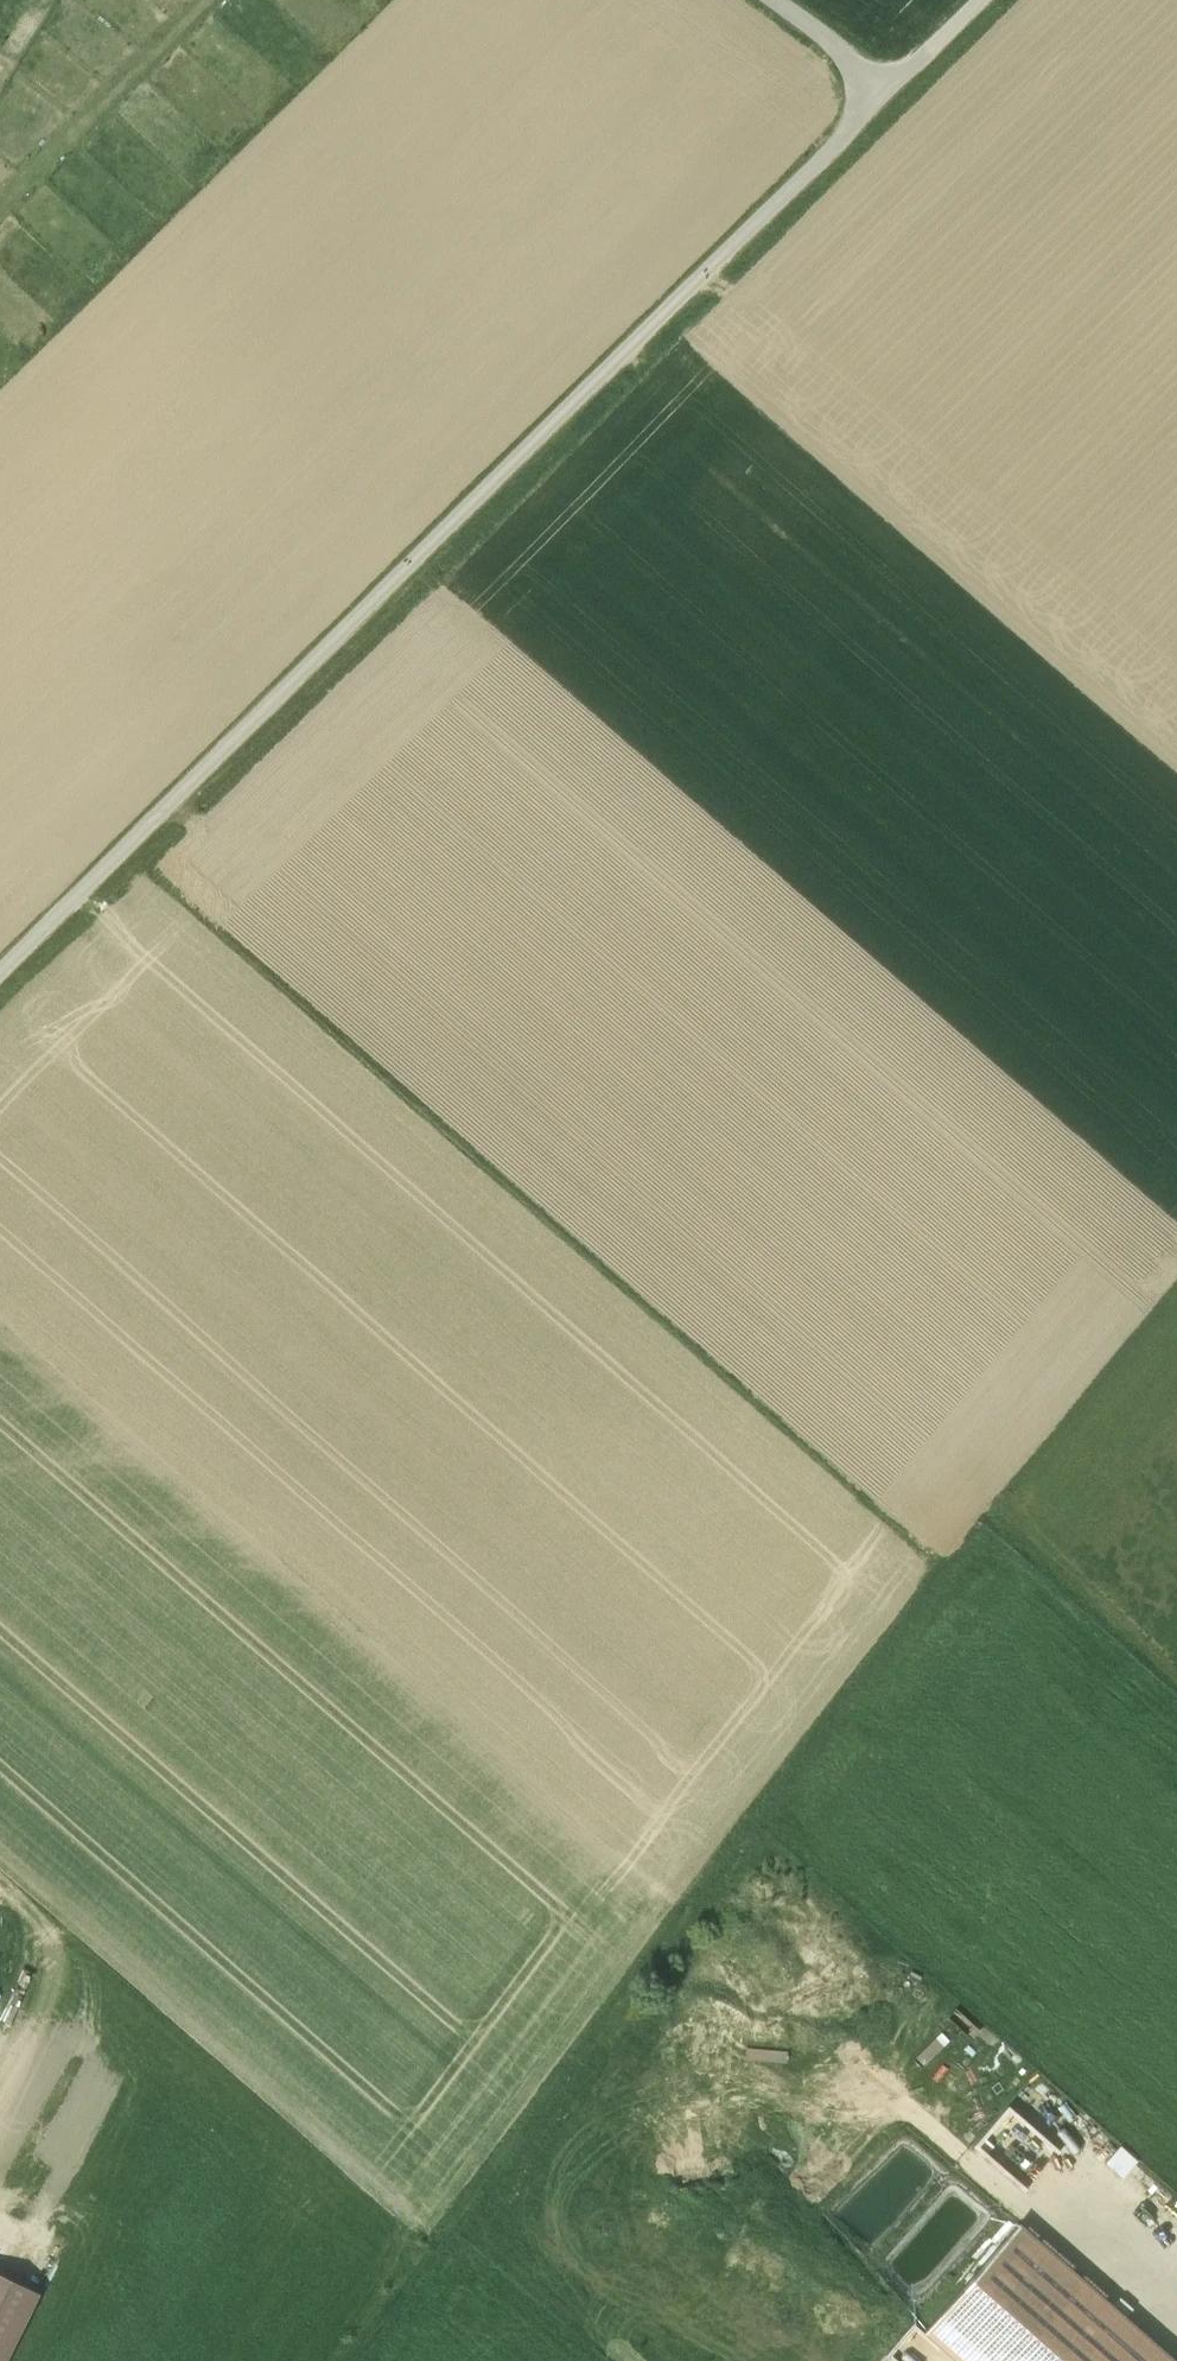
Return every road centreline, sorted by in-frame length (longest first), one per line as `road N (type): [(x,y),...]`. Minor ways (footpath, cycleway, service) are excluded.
road 1 (unclassified): [(0,970),(883,93)]
road 2 (unclassified): [(883,93),(771,0)]
road 3 (unclassified): [(883,93),(980,0)]

